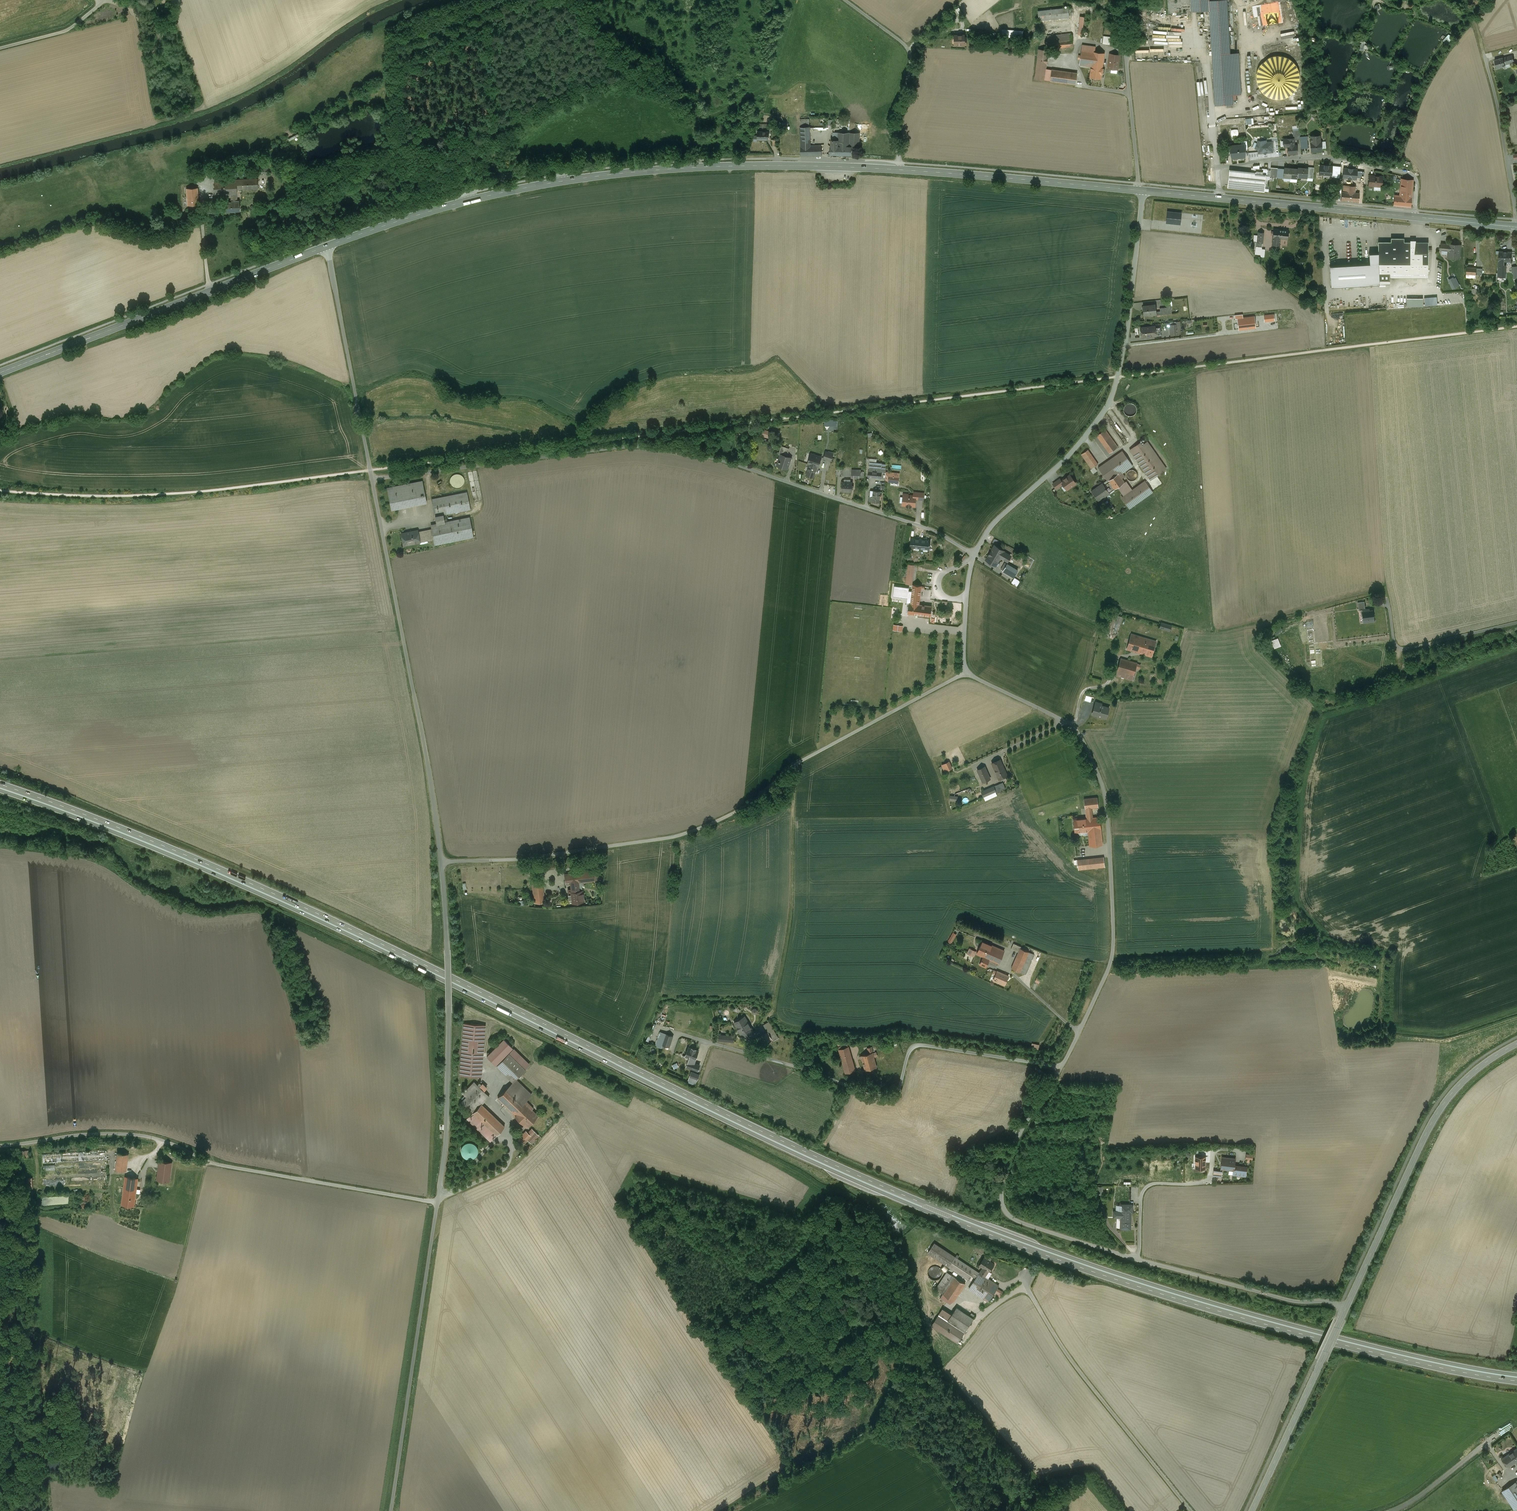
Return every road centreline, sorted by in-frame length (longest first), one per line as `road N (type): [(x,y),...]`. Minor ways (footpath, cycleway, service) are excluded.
road 1 (trunk): [(1516,1376),(1294,1328),(995,1232),(824,1159),(285,899),(0,783)]
road 2 (trunk): [(0,790),(283,905),(953,1221),(1293,1334),(1516,1383)]
road 3 (secondary): [(326,246),(520,188),(644,170),(842,167),(1140,190)]
road 4 (unclassified): [(372,479),(638,445),(719,459),(924,527),(974,556)]
road 5 (unclassified): [(967,673),(801,761),(753,803),(713,824),(676,837),(514,860),(442,860)]
road 6 (unclassified): [(1061,1067),(1006,1165),(1002,1204),(1008,1215),(1135,1259),(1345,1307)]
road 7 (unclassified): [(967,673),(1065,723),(1079,735),(1105,797),(1112,957),(1061,1067)]
road 8 (unclassified): [(661,1028),(890,1098),(899,1093),(917,1046),(1061,1067)]
road 9 (unclassified): [(437,1202),(224,1167),(146,1138),(0,1146)]
road 10 (unclassified): [(442,860),(372,479)]
road 11 (secondary): [(0,372),(326,246)]
road 12 (unclassified): [(437,1202),(448,1011),(442,860)]
road 13 (tertiary): [(1516,1043),(1478,1068),(1443,1106),(1345,1307)]
road 14 (unclassified): [(391,1510),(437,1202)]
road 15 (unclassified): [(1191,1510),(1077,1367),(1026,1286),(1027,1275)]
road 16 (unclassified): [(1416,218),(1411,174),(1316,157),(1218,168),(1222,198)]
road 17 (track): [(796,764),(790,920),(774,1013),(760,1020)]
road 18 (unclassified): [(974,556),(994,523),(1087,434),(1109,403),(1126,345)]
road 19 (unclassified): [(372,479),(326,246)]
road 20 (tertiary): [(1345,1307),(1251,1510)]
road 21 (secondary): [(1222,198),(1416,218)]
road 22 (unclassified): [(1140,190),(1123,29),(1128,0)]
road 23 (unclassified): [(1516,222),(1485,56)]
road 24 (unclassified): [(1126,345),(1140,190)]
road 25 (unclassified): [(1509,1426),(1393,1510)]
road 26 (unclassified): [(1250,325),(1126,345)]

